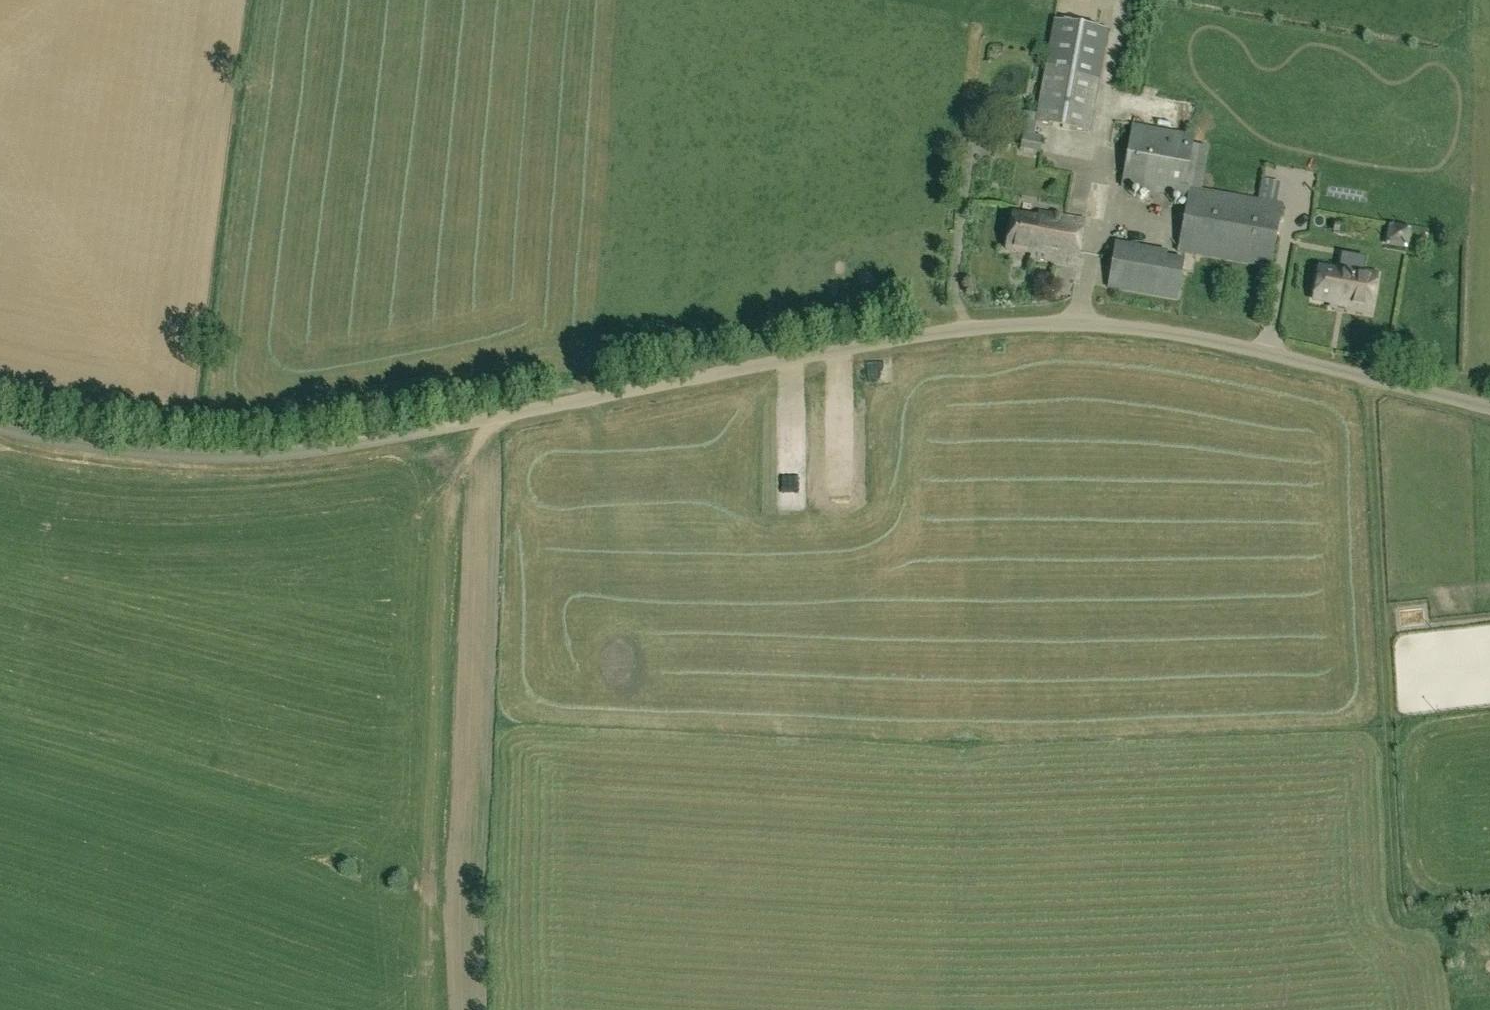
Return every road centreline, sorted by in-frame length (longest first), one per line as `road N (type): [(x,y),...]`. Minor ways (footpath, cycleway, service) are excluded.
road 1 (unclassified): [(1489,407),(1130,329),(961,327),(814,341),(526,411),(290,454),(140,451),(0,419)]

